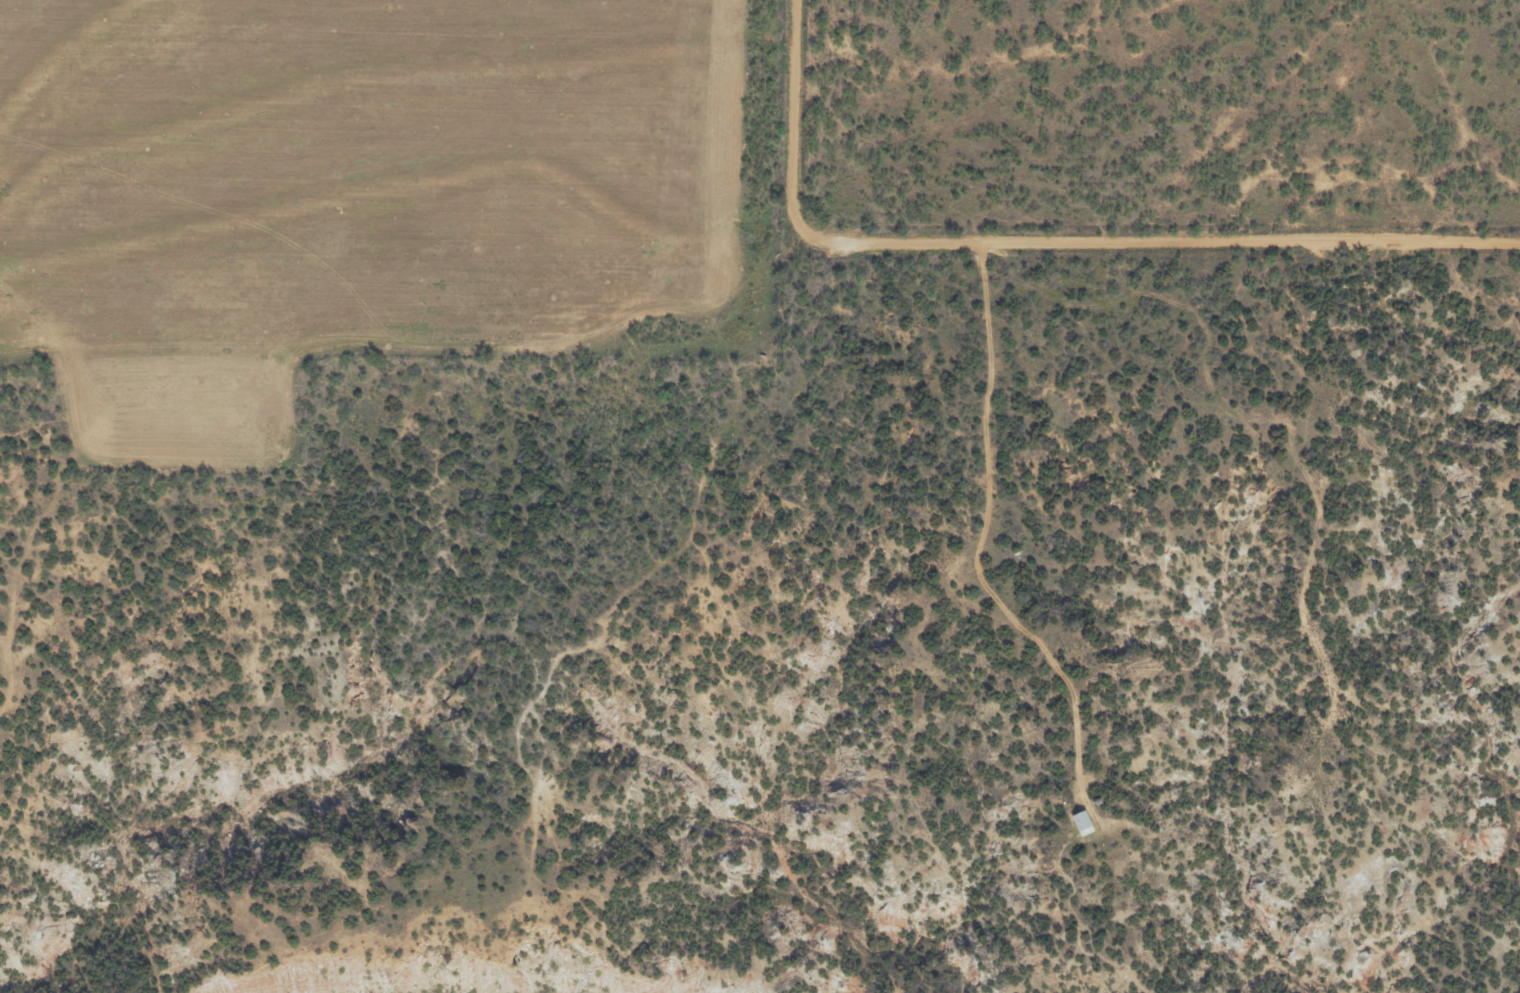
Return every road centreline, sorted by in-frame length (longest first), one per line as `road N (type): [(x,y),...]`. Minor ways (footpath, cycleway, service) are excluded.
road 1 (residential): [(1519,241),(1360,235),(830,244),(807,227),(794,192),(797,0)]

